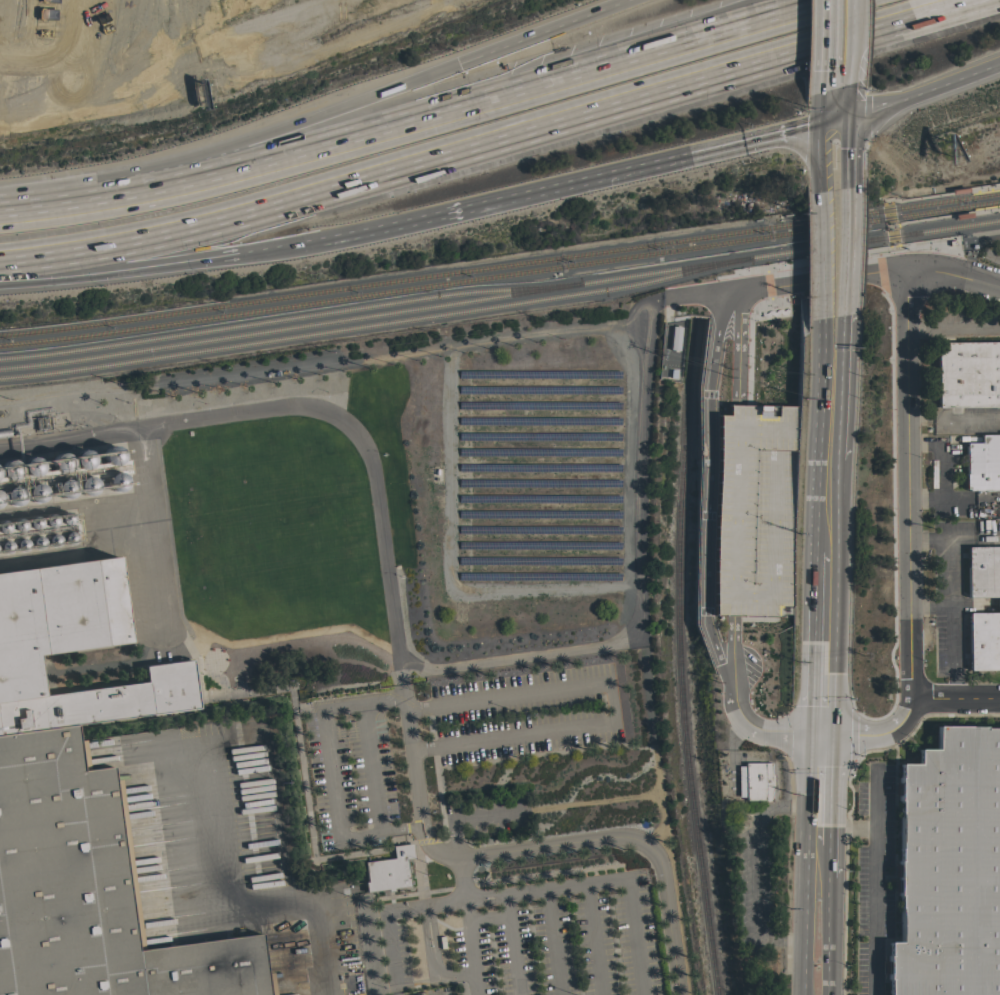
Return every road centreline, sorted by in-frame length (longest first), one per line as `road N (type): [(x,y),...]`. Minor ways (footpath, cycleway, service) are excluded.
road 1 (motorway): [(0,263),(170,231),(980,0)]
road 2 (motorway): [(826,0),(416,121),(91,199),(0,210)]
road 3 (motorway): [(456,64),(91,199)]
road 4 (motorway): [(319,241),(688,156)]
road 5 (motorway): [(0,284),(87,279),(319,241)]
road 6 (primary): [(810,734),(803,994)]
road 7 (primary): [(830,736),(837,481)]
road 8 (primary): [(819,317),(814,552)]
road 9 (motorway): [(623,0),(456,64)]
road 10 (primary): [(837,481),(843,315)]
road 11 (motorway): [(846,118),(999,60)]
road 12 (primary): [(813,595),(810,734)]
road 13 (motorway): [(688,156),(823,123)]
road 14 (primary): [(843,315),(847,189)]
road 15 (primary): [(820,192),(819,317)]

